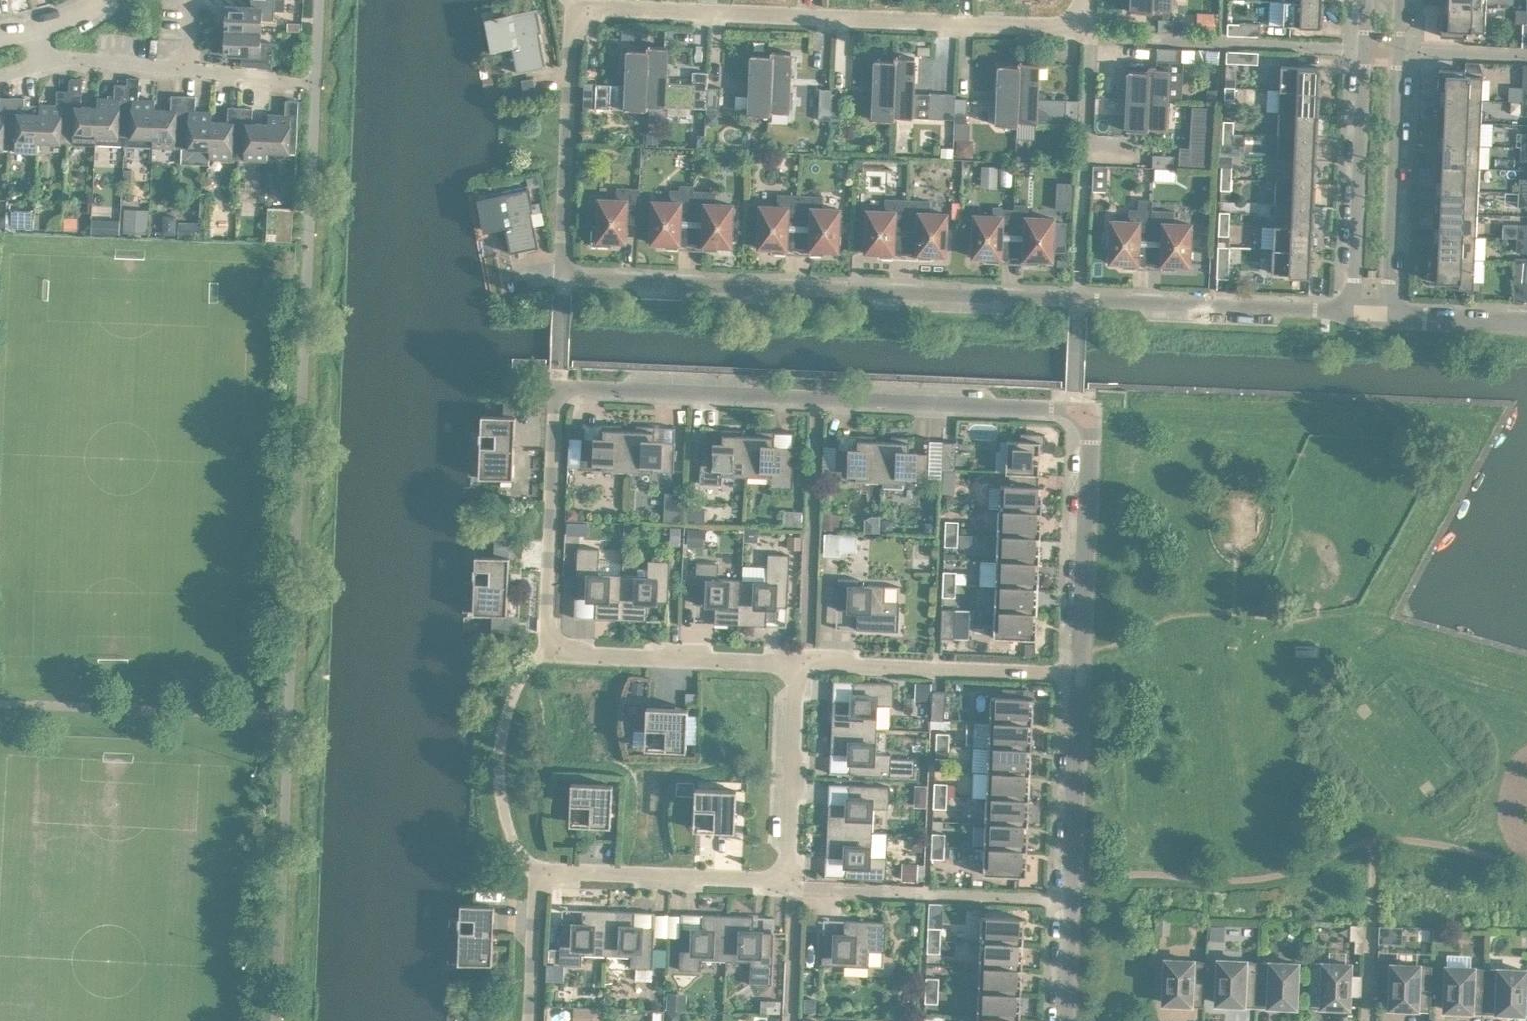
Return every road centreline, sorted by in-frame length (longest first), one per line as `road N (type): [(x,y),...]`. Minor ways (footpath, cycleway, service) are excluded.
road 1 (residential): [(1078,675),(1092,424),(1074,410),(556,386),(545,652)]
road 2 (residential): [(1080,0),(1080,17),(1068,26),(571,10),(561,277)]
road 3 (residential): [(1348,312),(561,277)]
road 4 (residential): [(530,1020),(537,871),(787,881),(796,663)]
road 5 (residential): [(1067,1020),(1078,675)]
road 6 (residential): [(1078,675),(796,663)]
road 7 (residential): [(1359,44),(1348,312)]
road 8 (residential): [(1391,314),(1403,48)]
road 9 (residential): [(796,663),(545,652)]
road 10 (residential): [(45,67),(71,62),(187,74)]
road 11 (residential): [(1526,320),(1391,314)]

